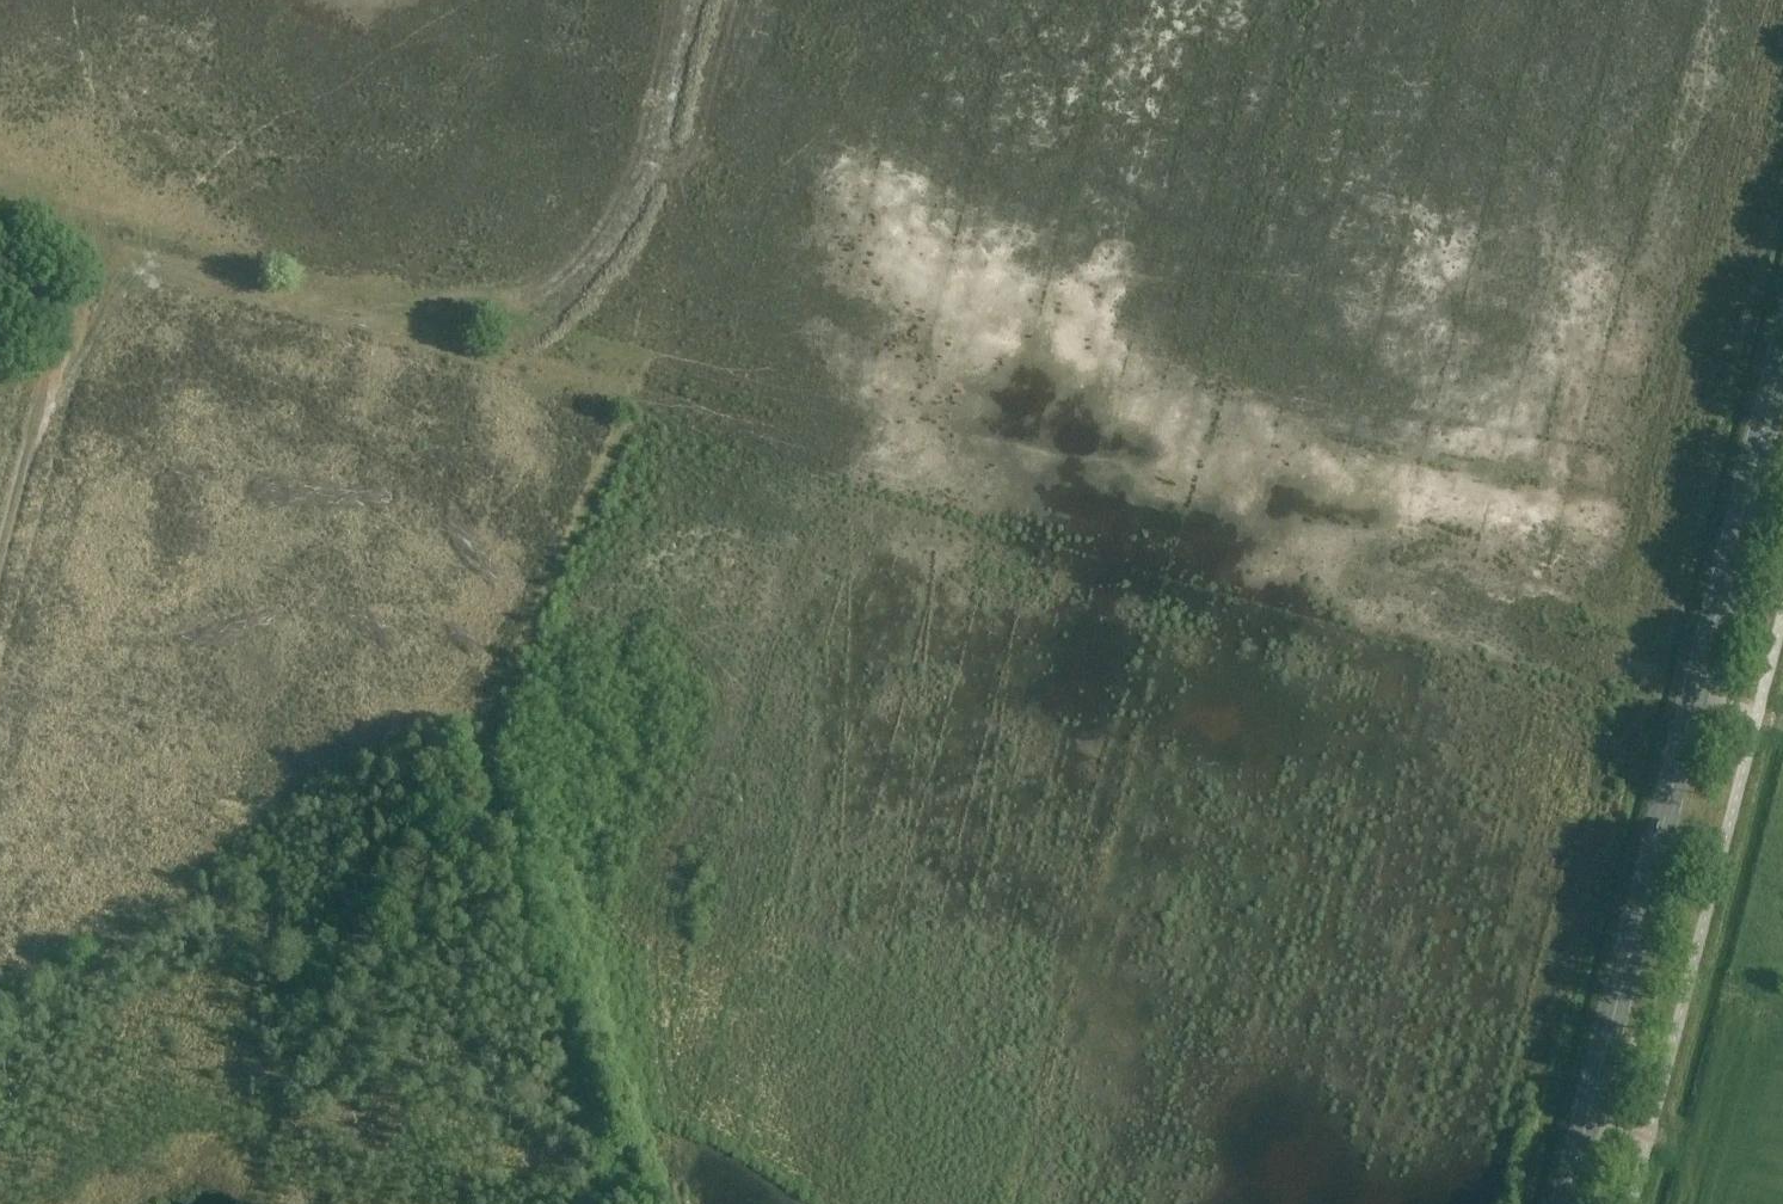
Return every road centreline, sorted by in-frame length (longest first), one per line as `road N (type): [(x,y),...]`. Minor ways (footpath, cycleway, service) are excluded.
road 1 (primary): [(1565,1203),(1782,353)]
road 2 (track): [(0,558),(43,393)]

